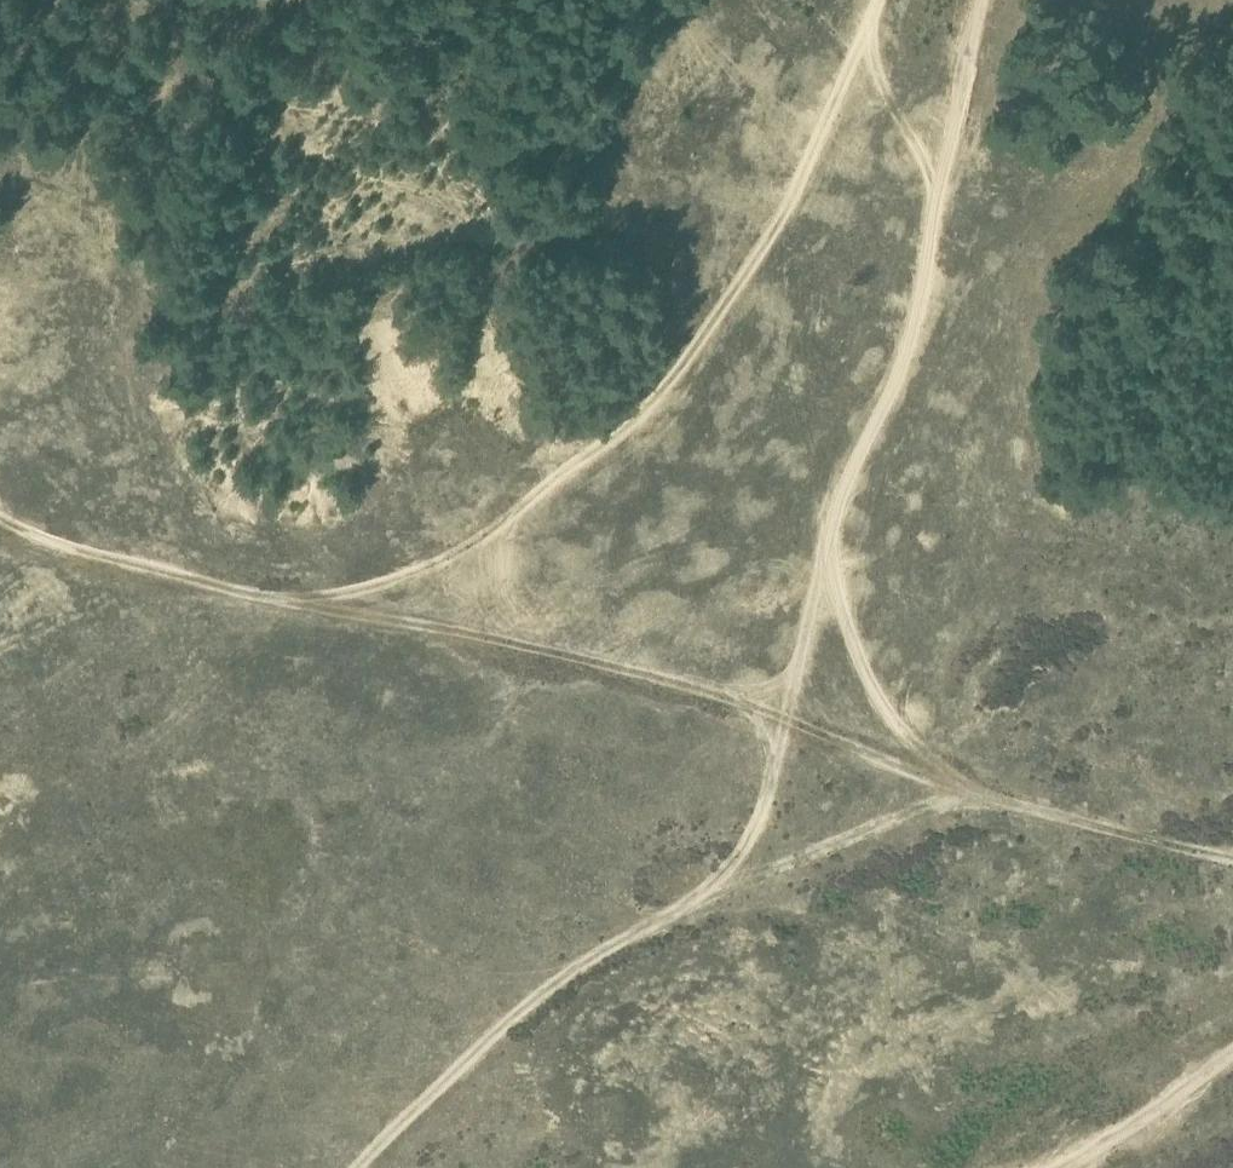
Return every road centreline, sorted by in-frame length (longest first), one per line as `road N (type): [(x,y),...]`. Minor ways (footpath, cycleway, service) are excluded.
road 1 (track): [(362,1167),(551,989),(698,902),(738,860),(764,815),(833,538),(906,357),(980,0)]
road 2 (track): [(1232,860),(981,795),(787,717),(571,659),(268,599)]
road 3 (track): [(268,599),(371,590),(464,555),(649,405),(796,189),(882,0)]
road 4 (track): [(268,599),(78,551),(0,520)]
road 5 (track): [(1059,1167),(1232,1054)]

